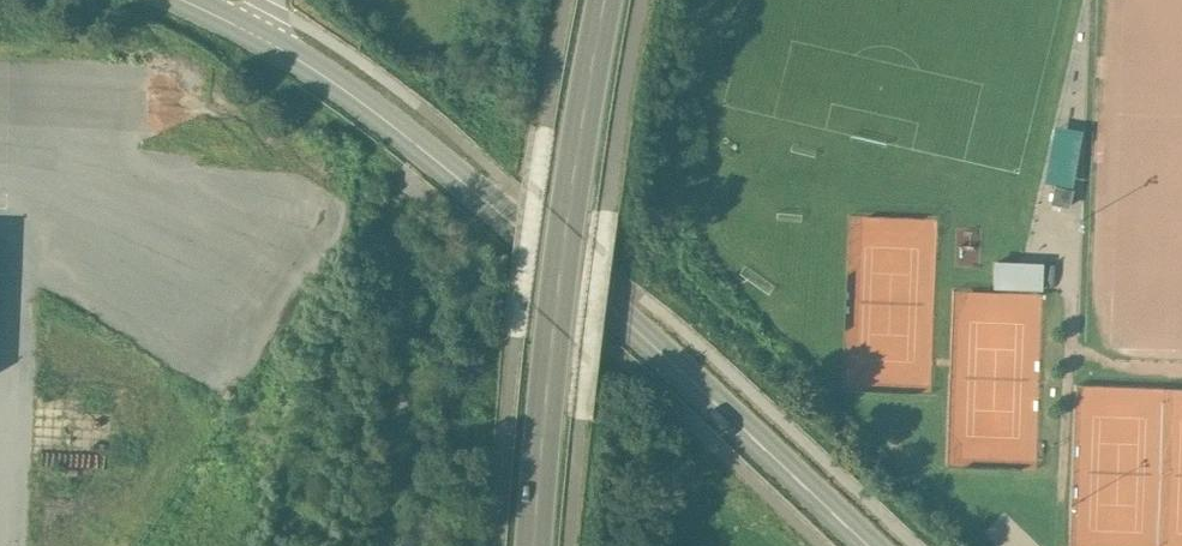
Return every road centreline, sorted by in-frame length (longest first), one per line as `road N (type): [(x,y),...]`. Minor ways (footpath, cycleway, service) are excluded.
road 1 (primary): [(870,545),(434,150),(255,33)]
road 2 (primary): [(534,545),(566,220),(606,0)]

